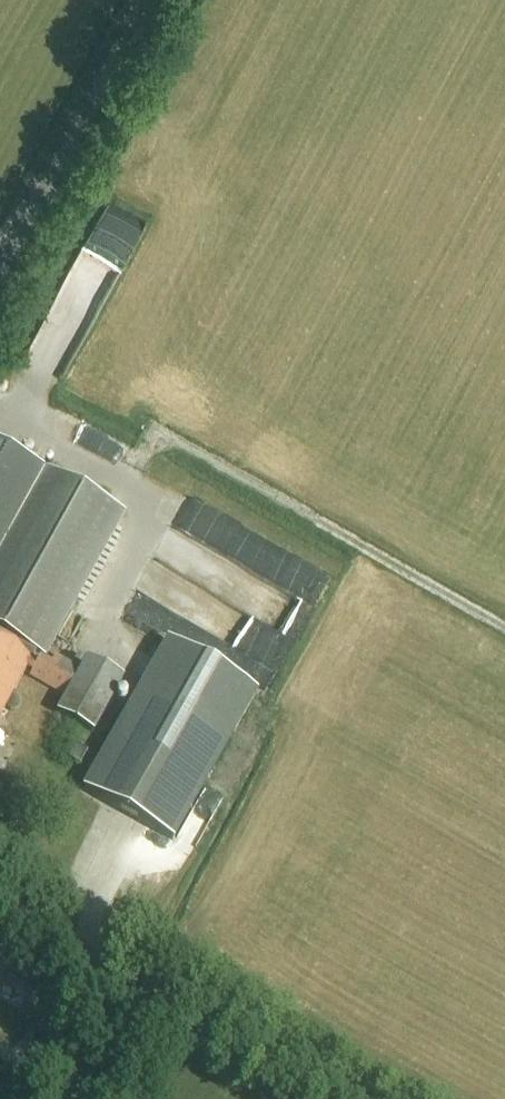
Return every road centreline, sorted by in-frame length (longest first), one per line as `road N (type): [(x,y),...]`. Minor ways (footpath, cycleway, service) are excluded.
road 1 (track): [(504,627),(158,433),(126,487)]
road 2 (unclassified): [(0,270),(149,0)]
road 3 (unclassified): [(78,1098),(143,982),(0,900)]
road 4 (track): [(355,1098),(143,982)]

